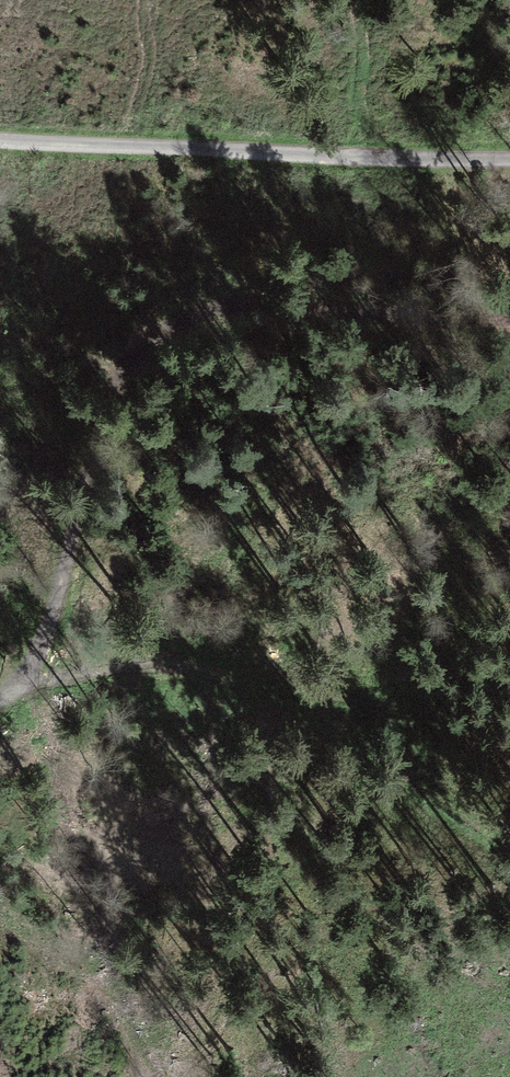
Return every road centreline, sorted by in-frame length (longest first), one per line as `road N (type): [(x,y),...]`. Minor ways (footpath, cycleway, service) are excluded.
road 1 (track): [(0,705),(24,698),(67,562),(102,405),(145,342),(195,313),(238,304),(509,324)]
road 2 (track): [(0,140),(509,156)]
road 3 (track): [(24,698),(147,660),(263,696),(422,716),(509,712)]

